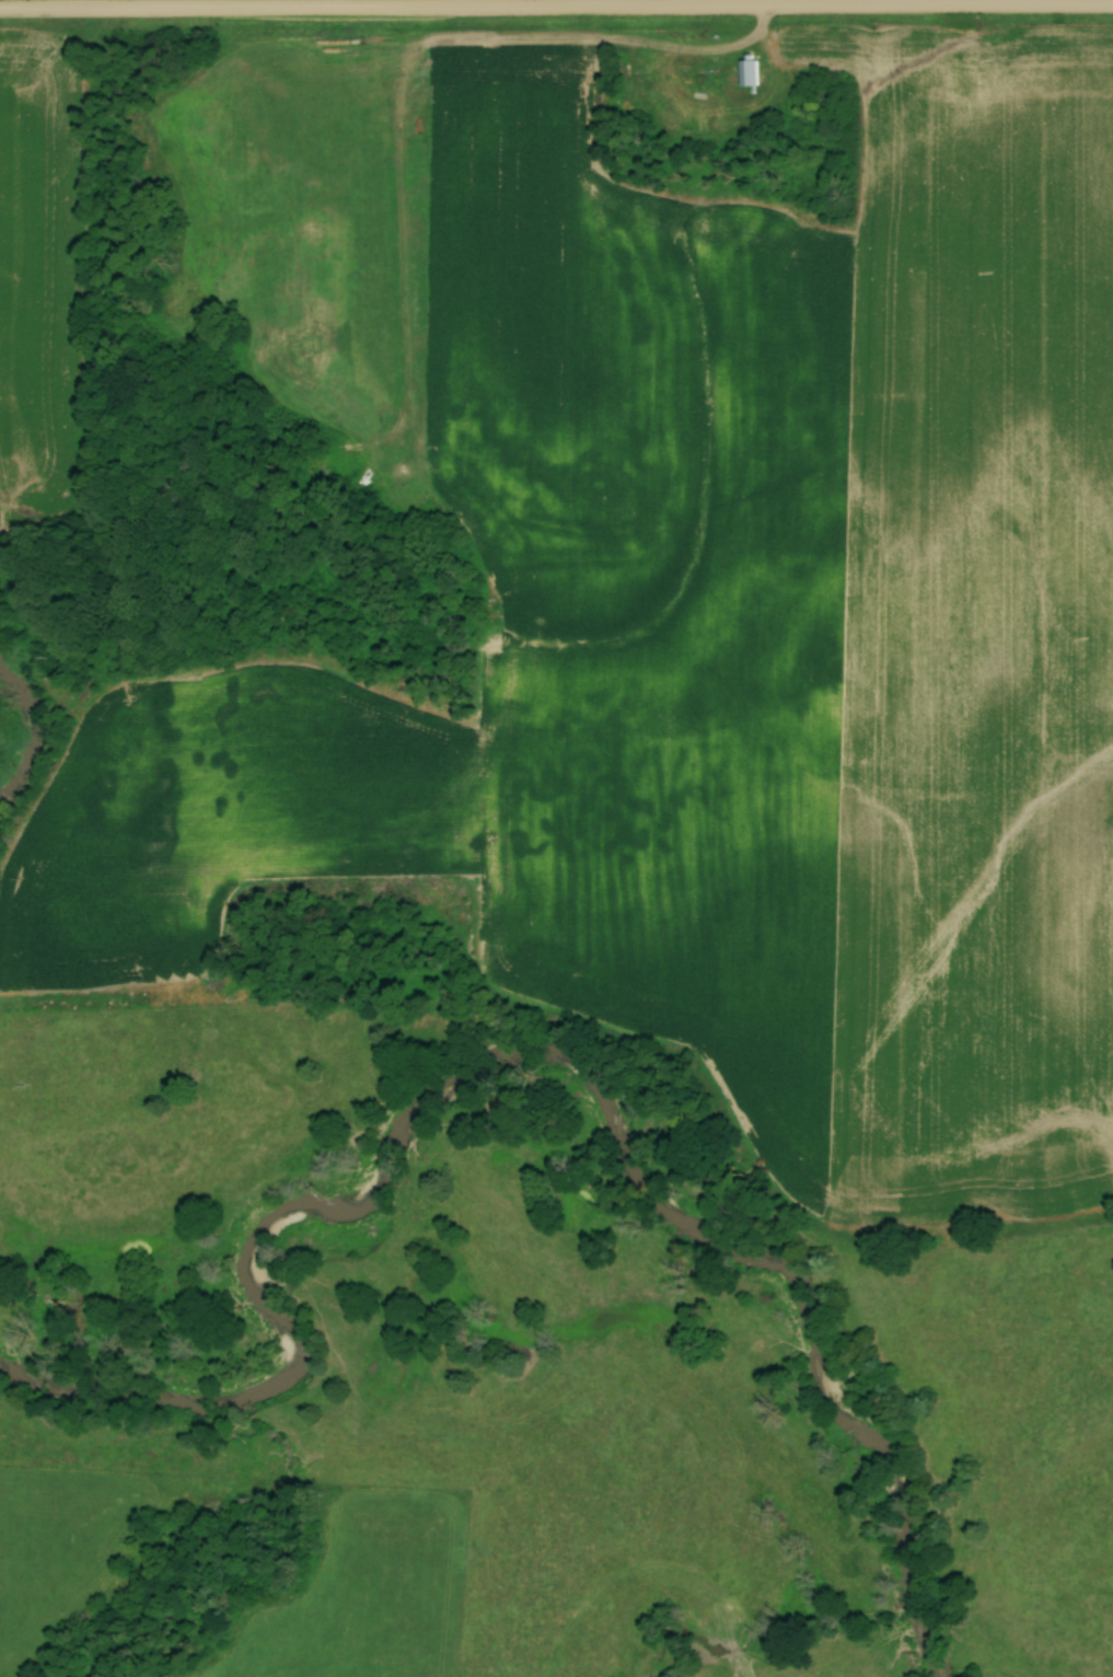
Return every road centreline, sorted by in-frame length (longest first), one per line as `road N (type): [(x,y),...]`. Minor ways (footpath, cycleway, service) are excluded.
road 1 (residential): [(0,14),(1112,8)]

